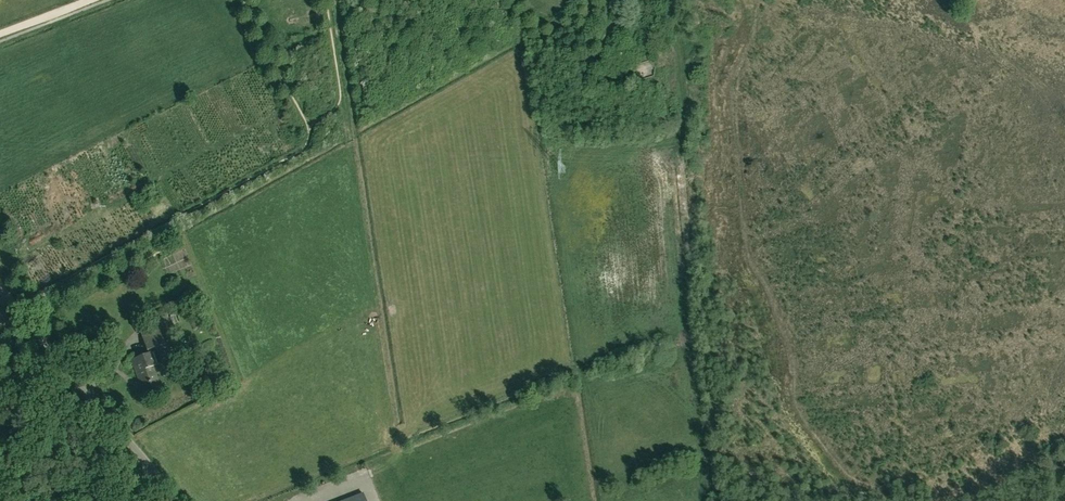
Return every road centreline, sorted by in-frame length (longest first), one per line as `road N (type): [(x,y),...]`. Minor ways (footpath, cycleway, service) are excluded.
road 1 (unclassified): [(177,500),(0,287)]

